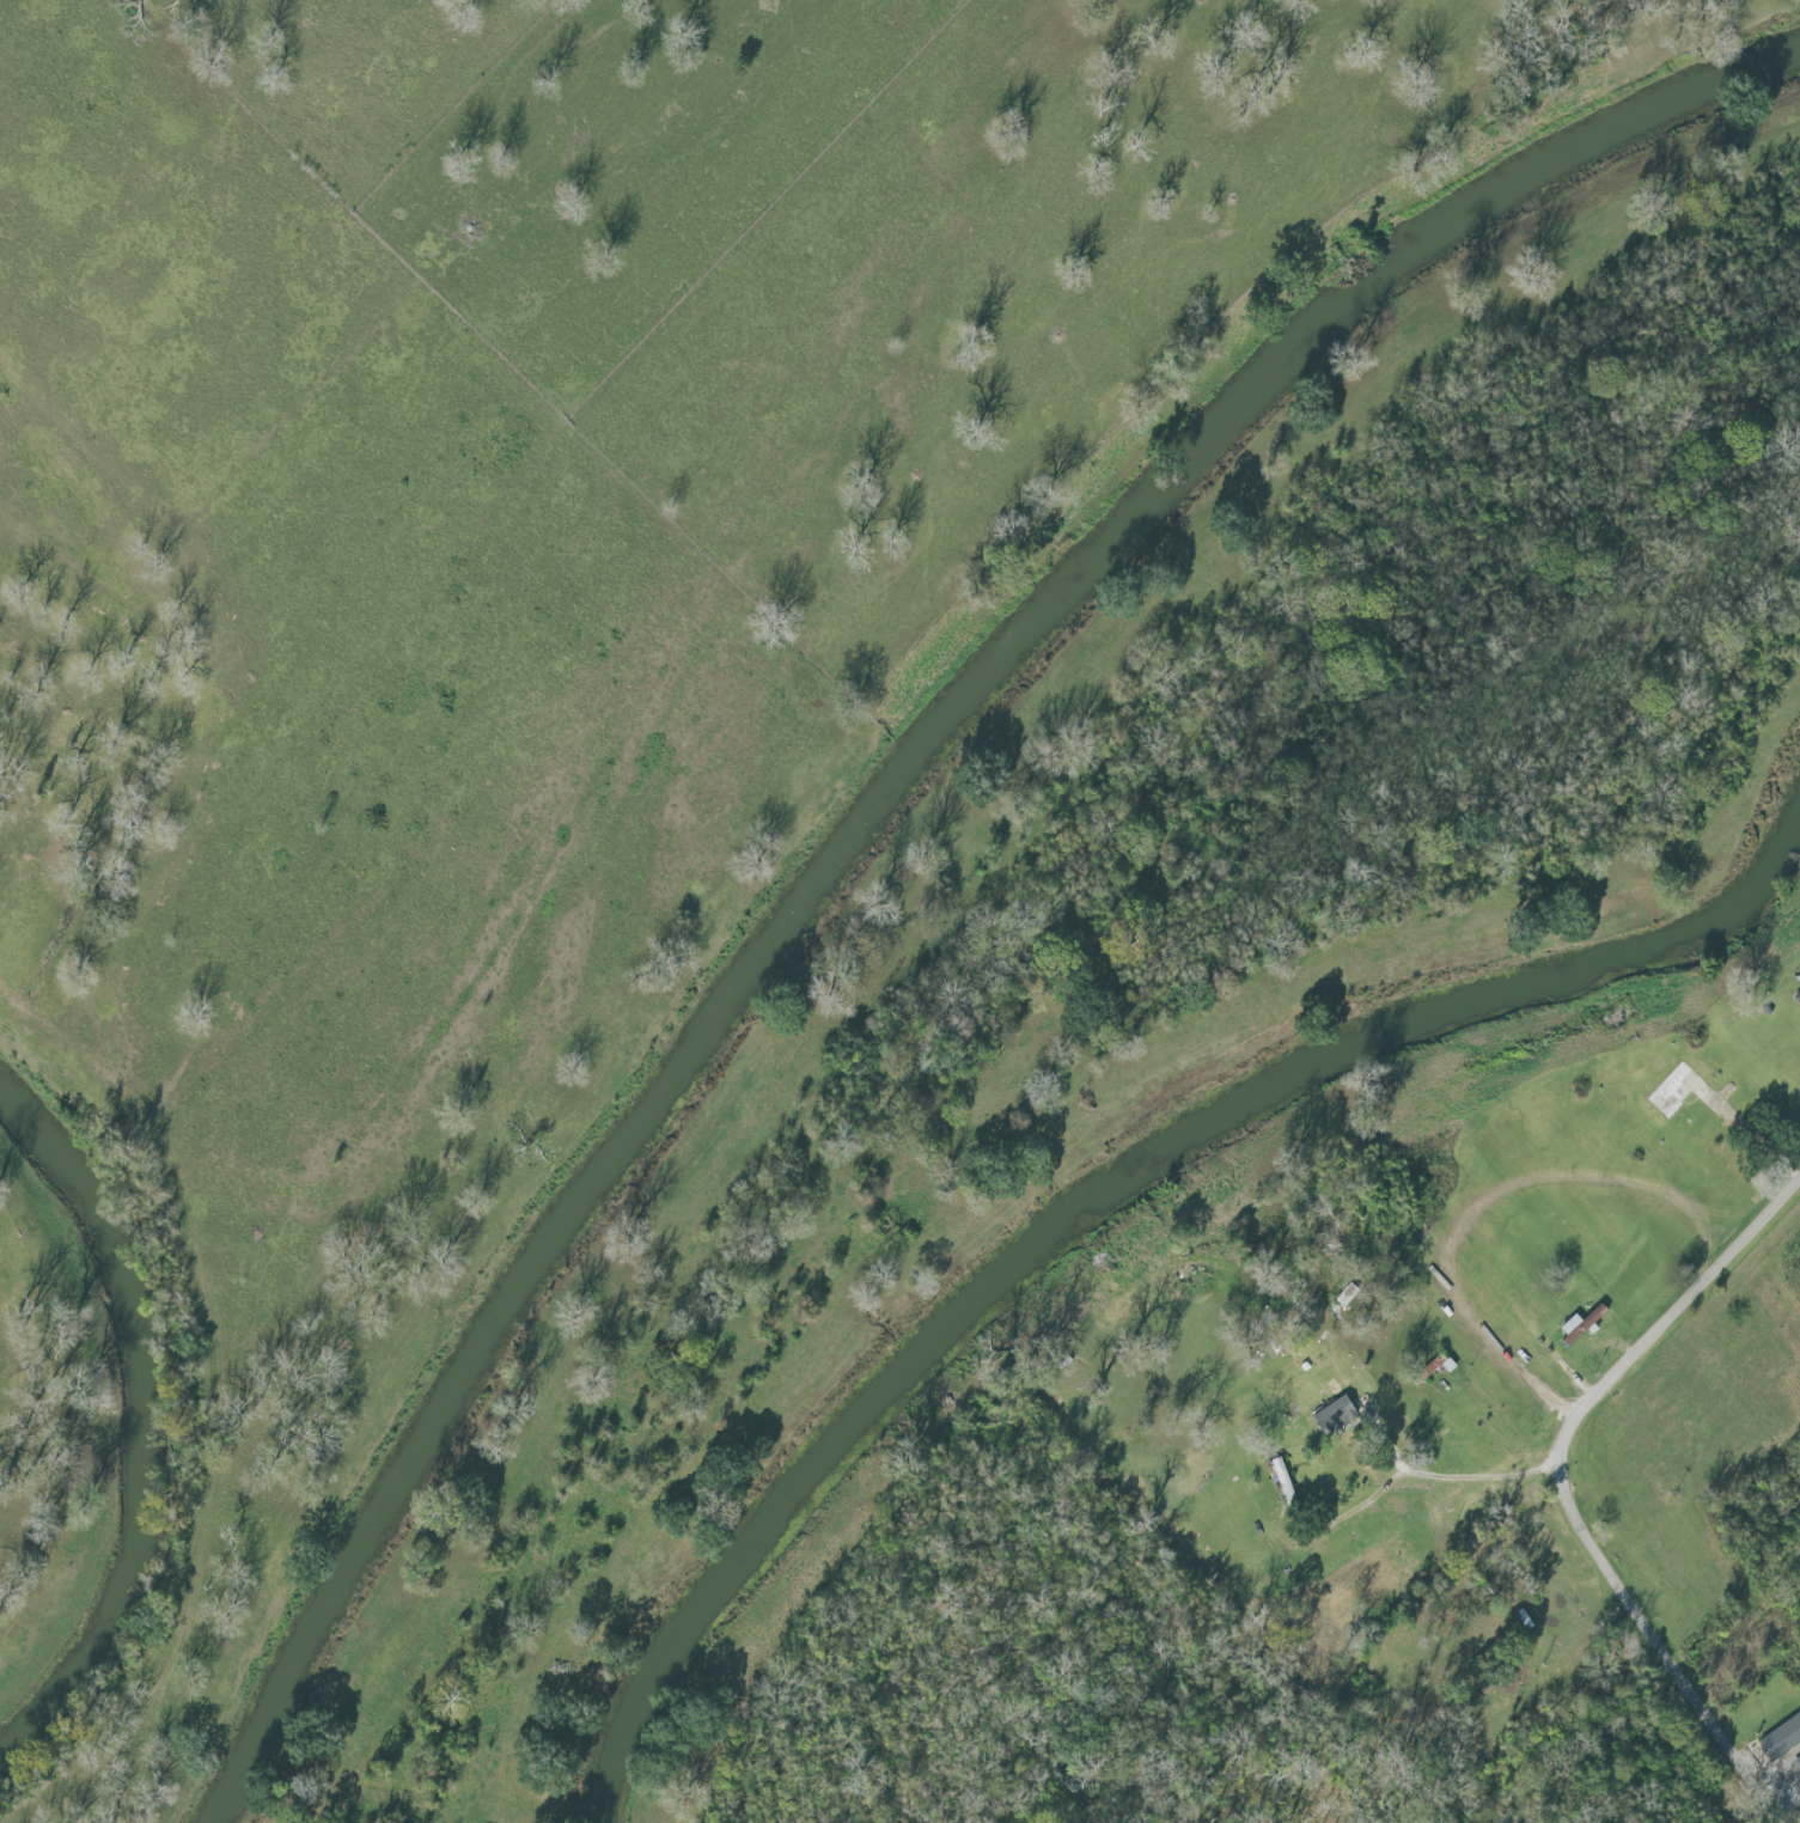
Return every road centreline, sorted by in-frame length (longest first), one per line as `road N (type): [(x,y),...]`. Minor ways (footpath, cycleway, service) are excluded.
road 1 (residential): [(1779,1822),(1590,1538),(1567,1483),(1569,1451),(1590,1409),(1799,1193)]

